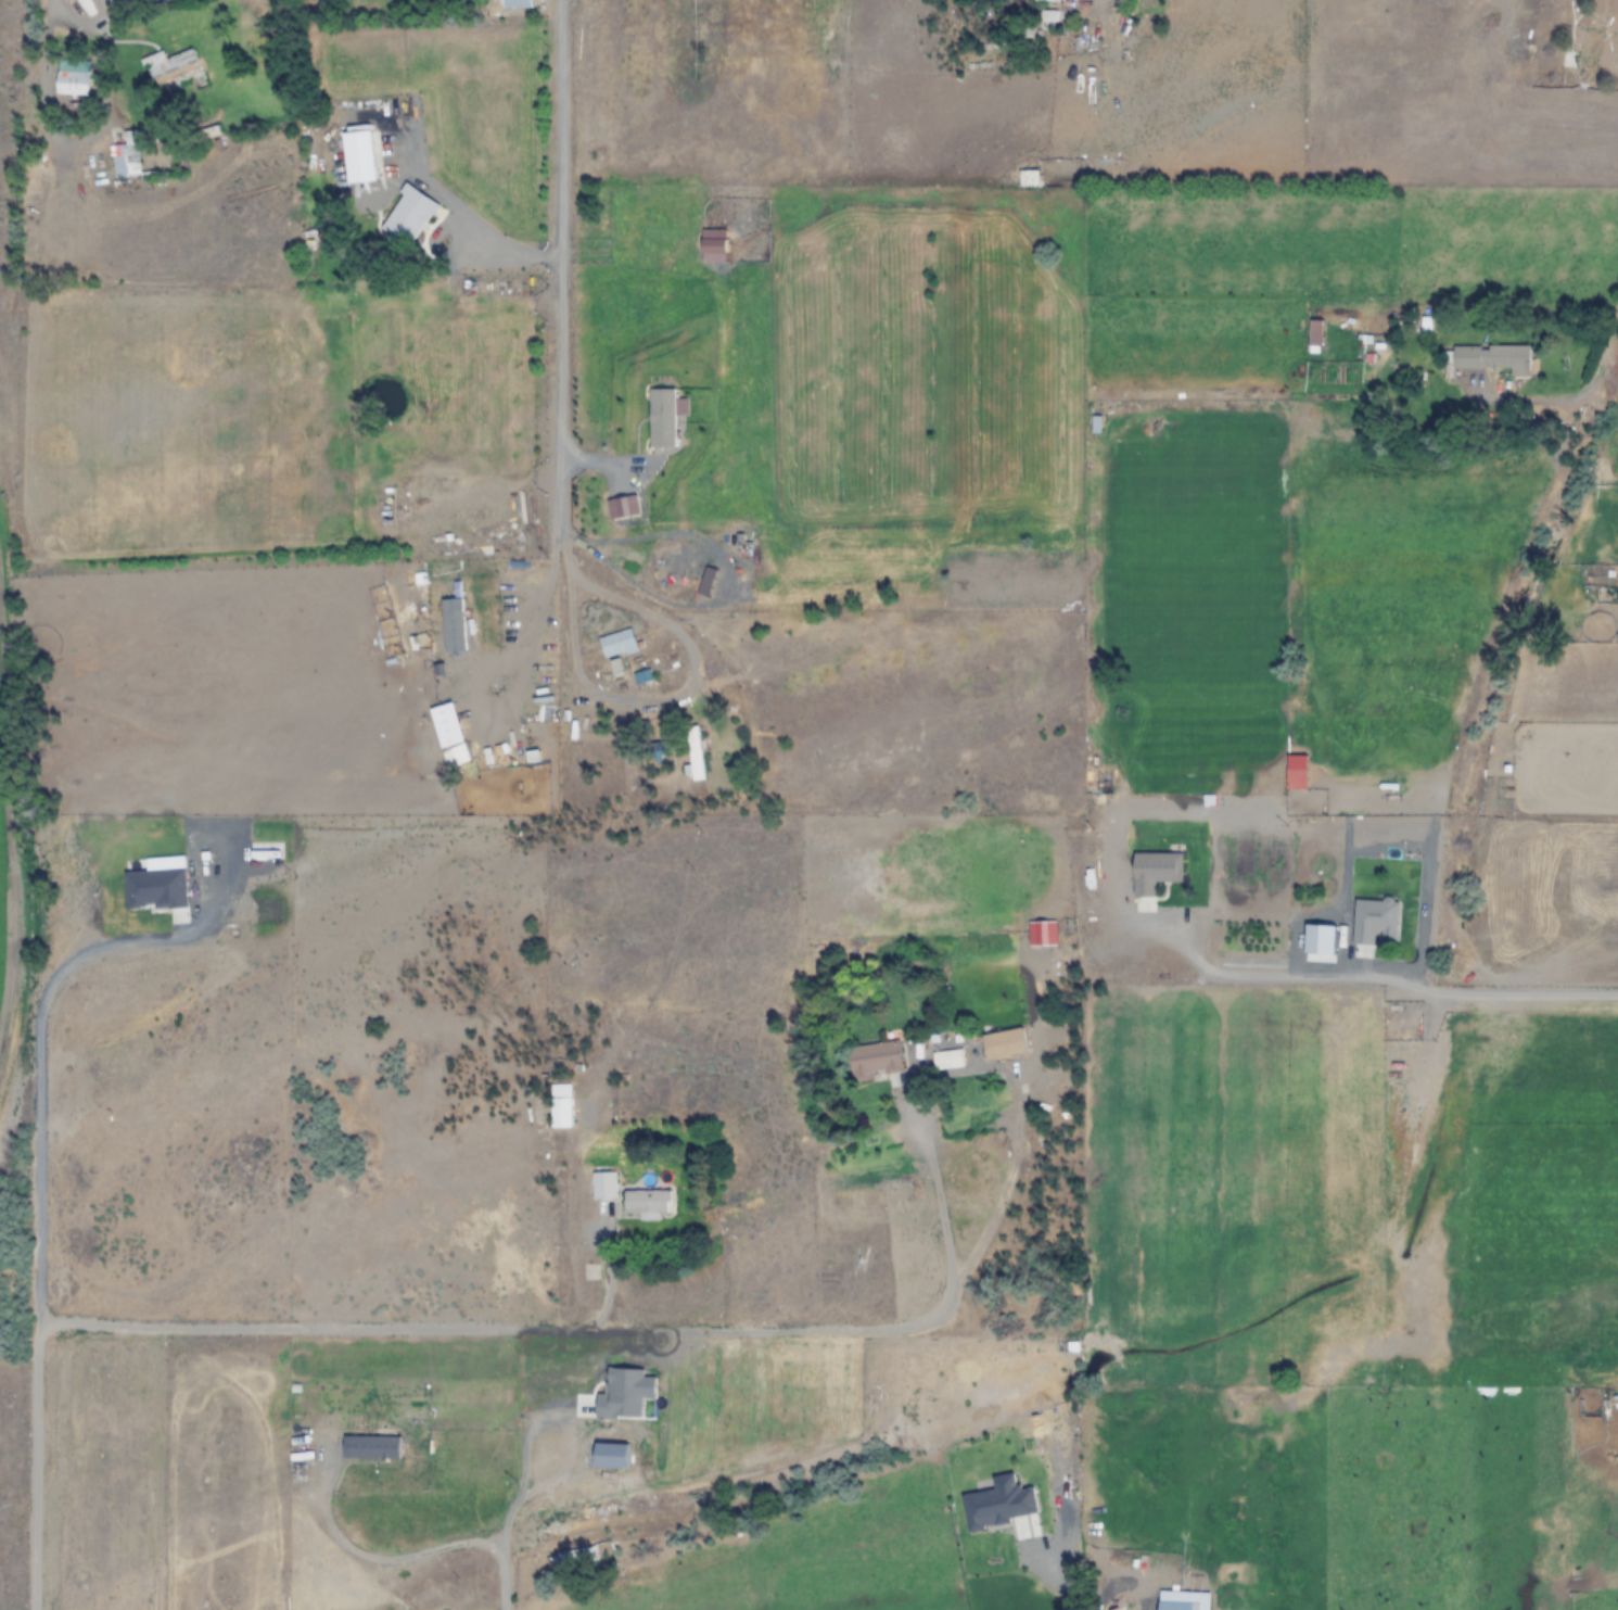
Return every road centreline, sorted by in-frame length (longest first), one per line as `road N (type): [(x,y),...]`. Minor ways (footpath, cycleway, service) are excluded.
road 1 (residential): [(563,0),(566,574)]
road 2 (residential): [(1227,977),(1422,999),(1617,1000)]

